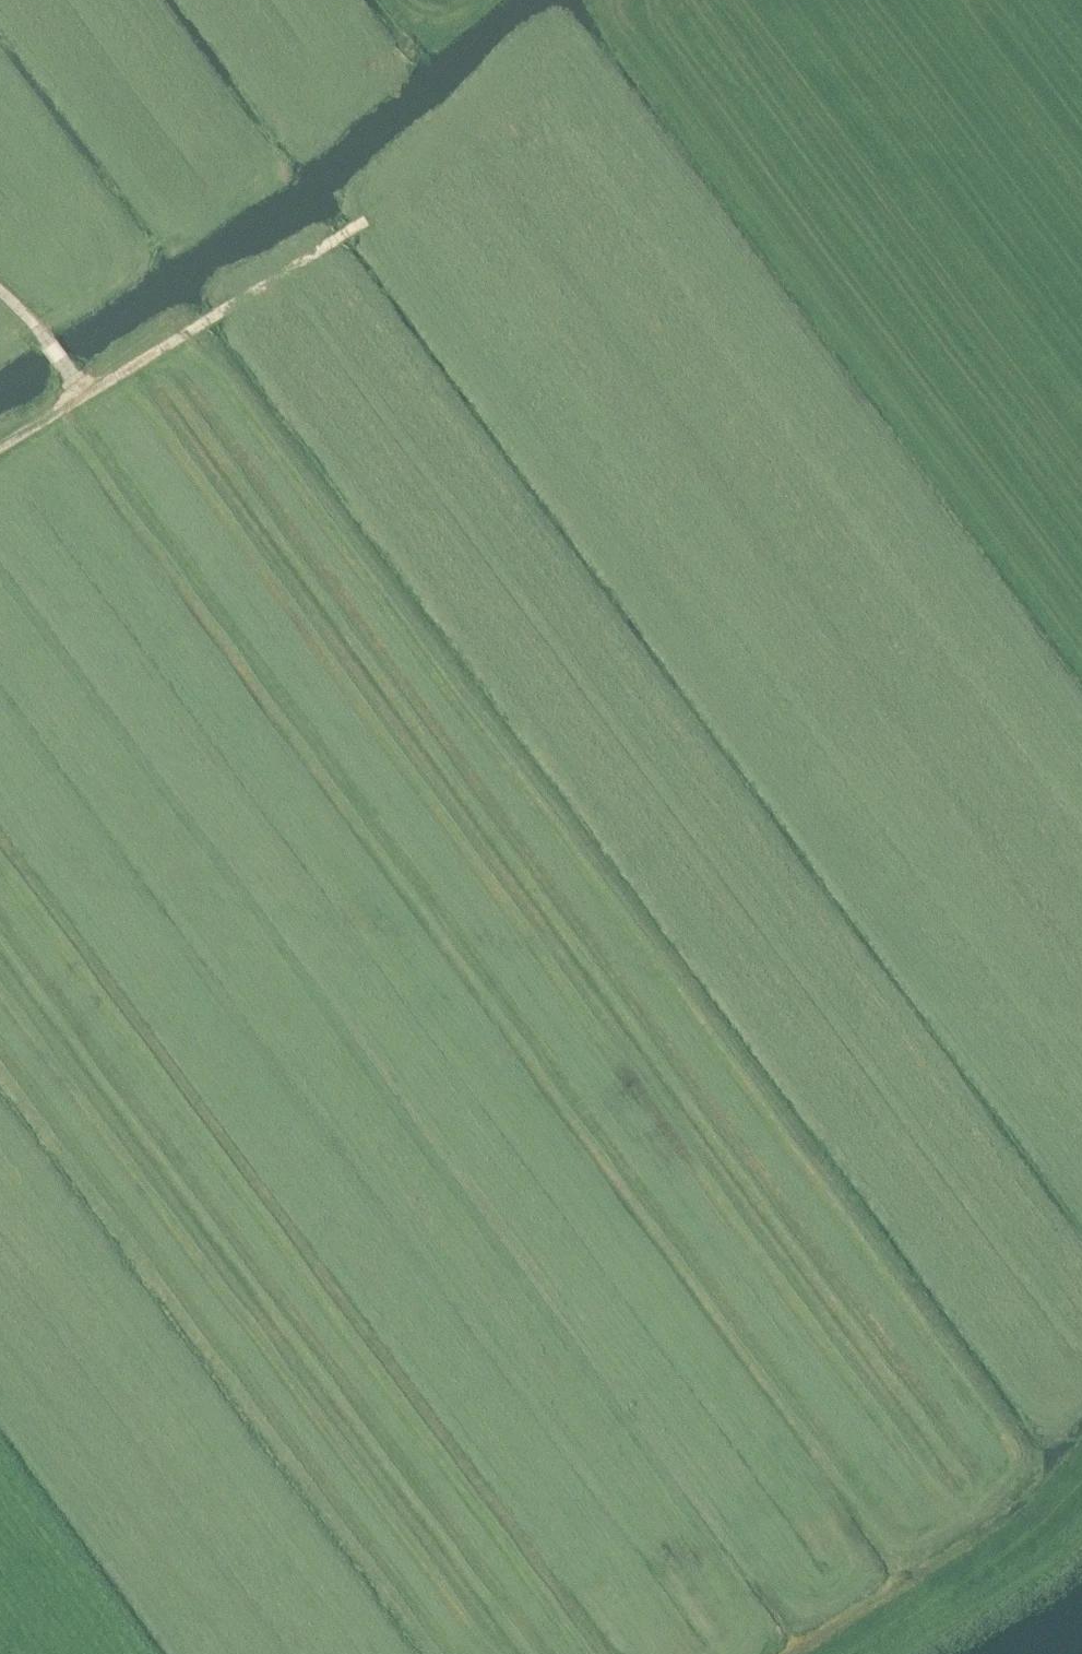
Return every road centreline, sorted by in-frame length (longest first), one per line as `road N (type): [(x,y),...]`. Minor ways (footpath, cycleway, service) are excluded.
road 1 (track): [(0,449),(364,223)]
road 2 (track): [(86,398),(0,292)]

